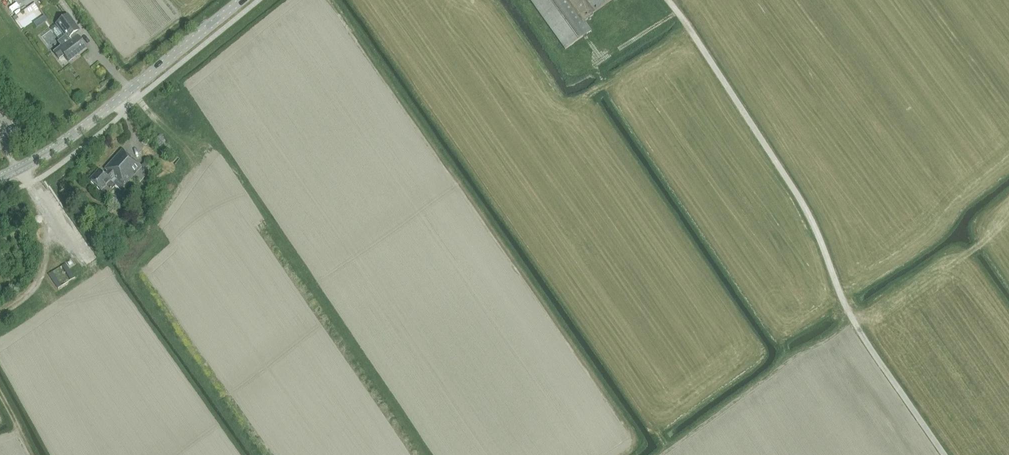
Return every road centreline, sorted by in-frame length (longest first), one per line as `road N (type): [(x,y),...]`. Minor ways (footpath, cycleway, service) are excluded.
road 1 (tertiary): [(0,178),(62,144),(241,0)]
road 2 (track): [(22,169),(47,267),(26,302),(0,318)]

